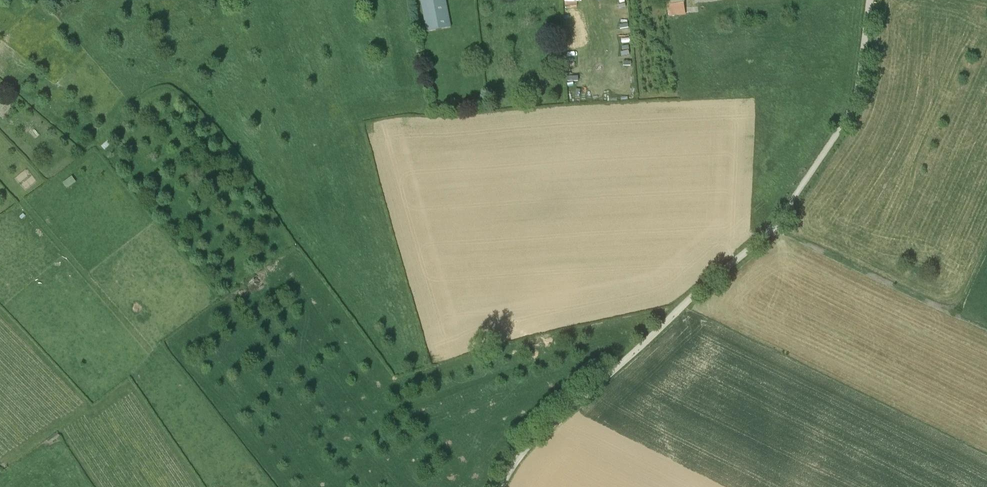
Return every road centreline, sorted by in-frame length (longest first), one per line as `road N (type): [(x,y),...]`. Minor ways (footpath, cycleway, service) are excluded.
road 1 (unclassified): [(502,486),(531,444),(781,218),(851,108),(870,0)]

